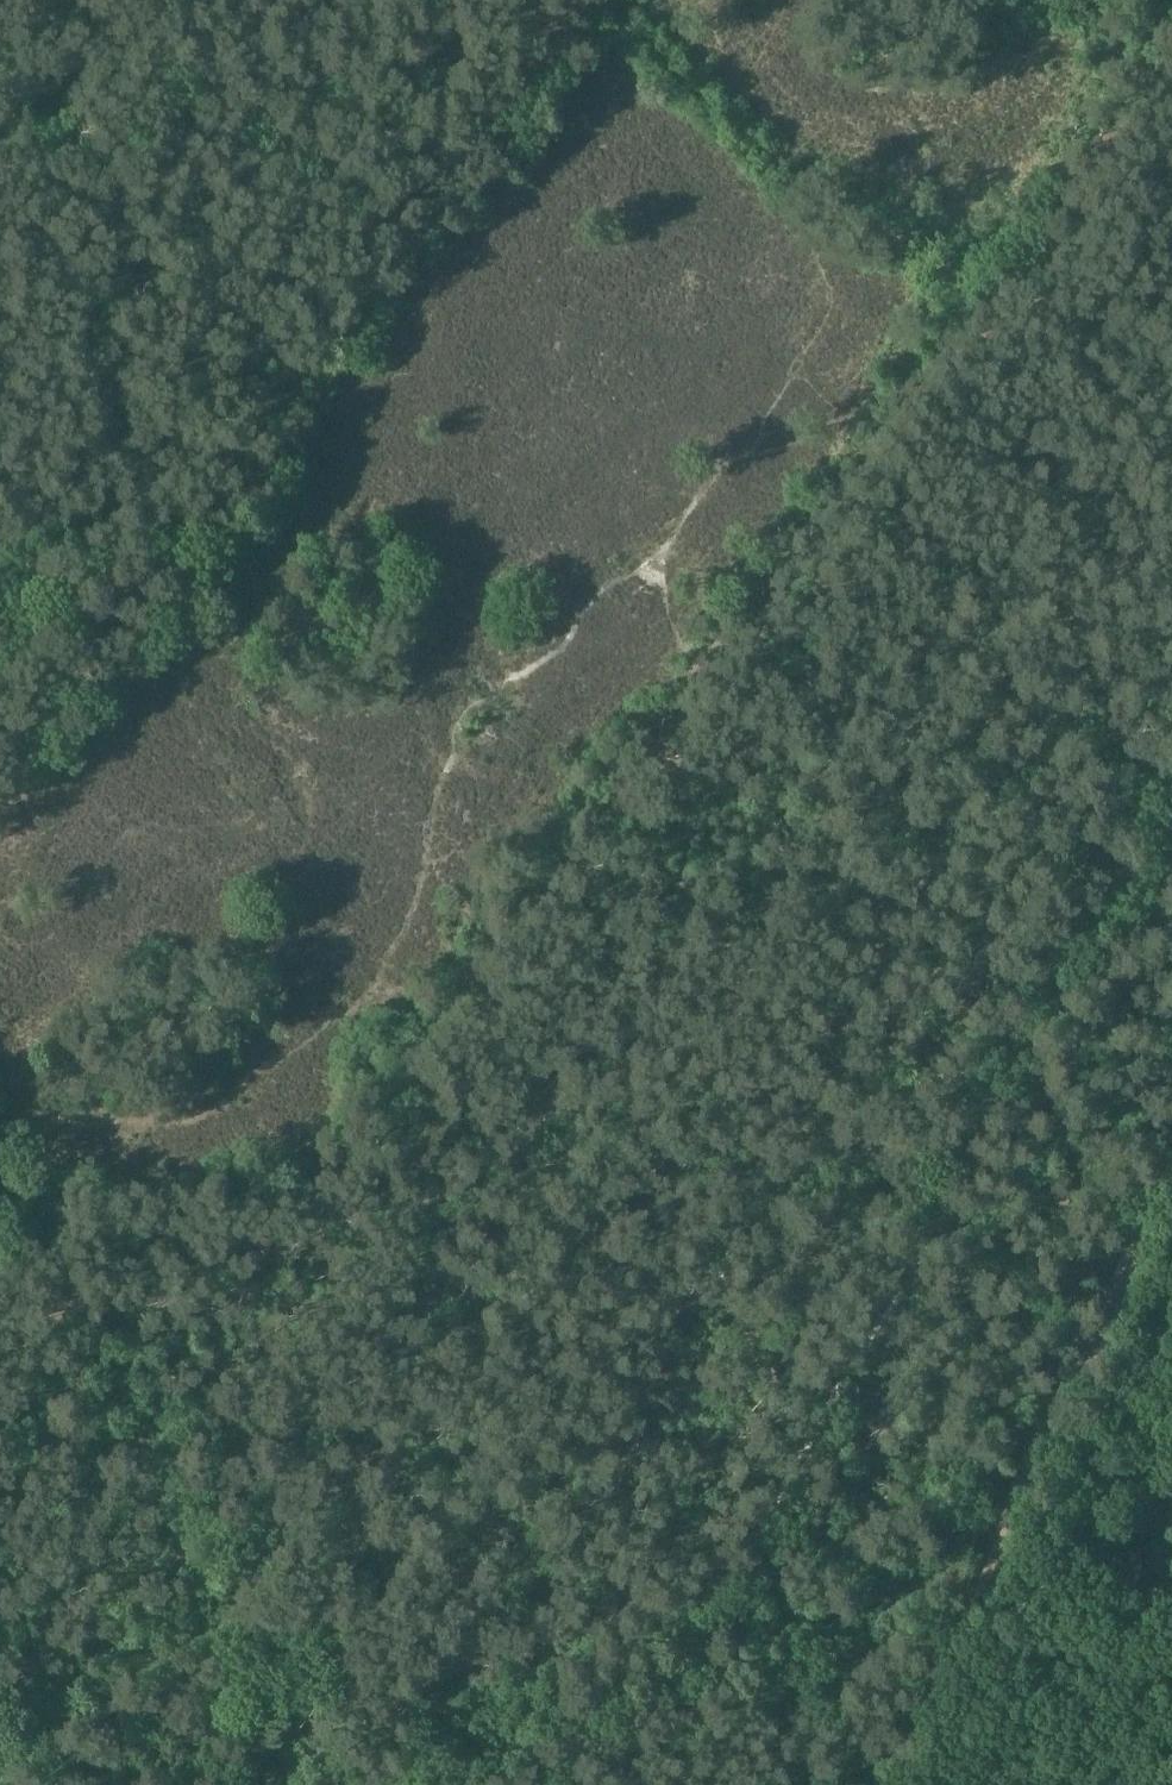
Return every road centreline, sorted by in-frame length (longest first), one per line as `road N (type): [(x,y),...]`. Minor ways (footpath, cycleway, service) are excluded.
road 1 (track): [(1031,1614),(1171,1321)]
road 2 (track): [(952,1784),(1031,1614)]

